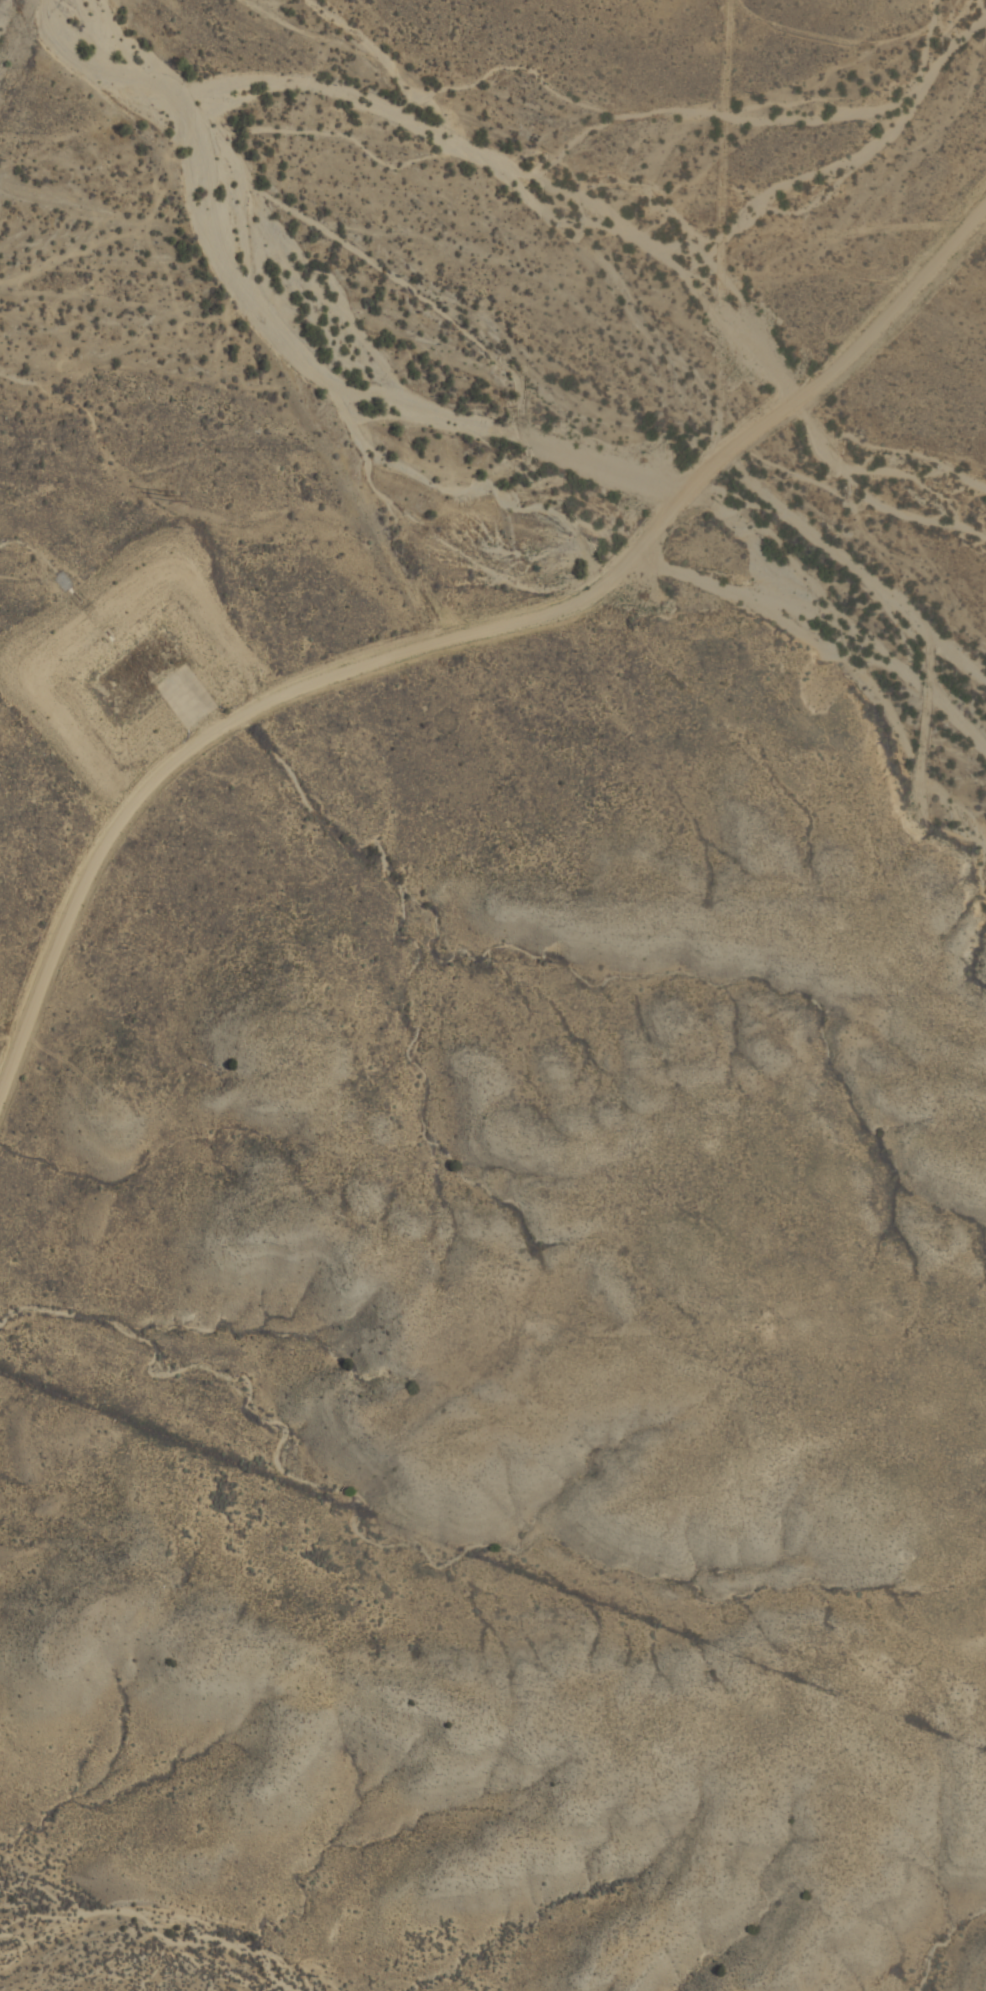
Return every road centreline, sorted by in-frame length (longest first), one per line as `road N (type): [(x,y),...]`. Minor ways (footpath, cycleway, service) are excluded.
road 1 (track): [(0,1080),(91,845),(325,655),(591,594),(985,208)]

